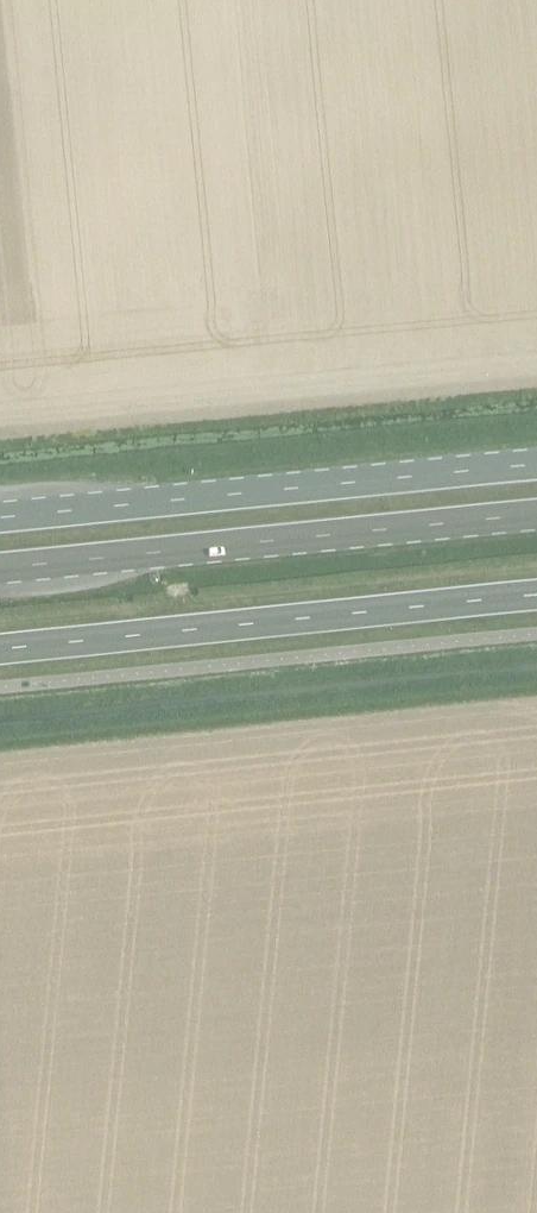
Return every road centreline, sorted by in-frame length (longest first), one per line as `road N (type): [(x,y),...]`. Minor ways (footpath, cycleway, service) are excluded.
road 1 (primary): [(0,568),(536,515)]
road 2 (primary): [(536,467),(0,517)]

